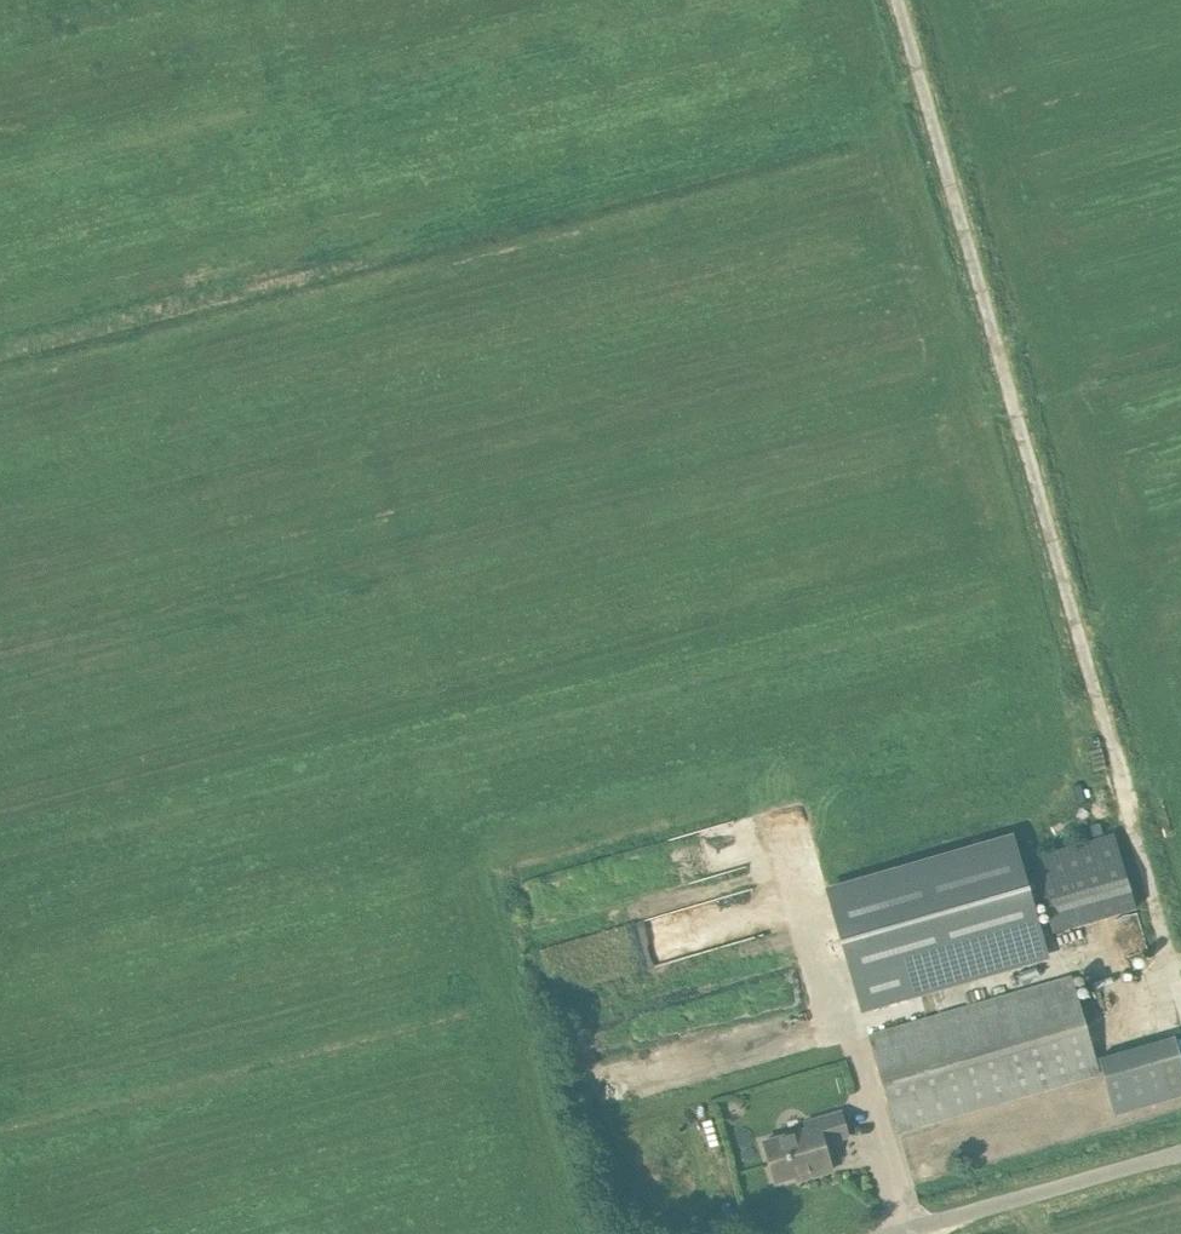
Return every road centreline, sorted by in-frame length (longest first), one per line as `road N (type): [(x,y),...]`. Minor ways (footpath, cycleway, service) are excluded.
road 1 (unclassified): [(890,1233),(1180,1151)]

